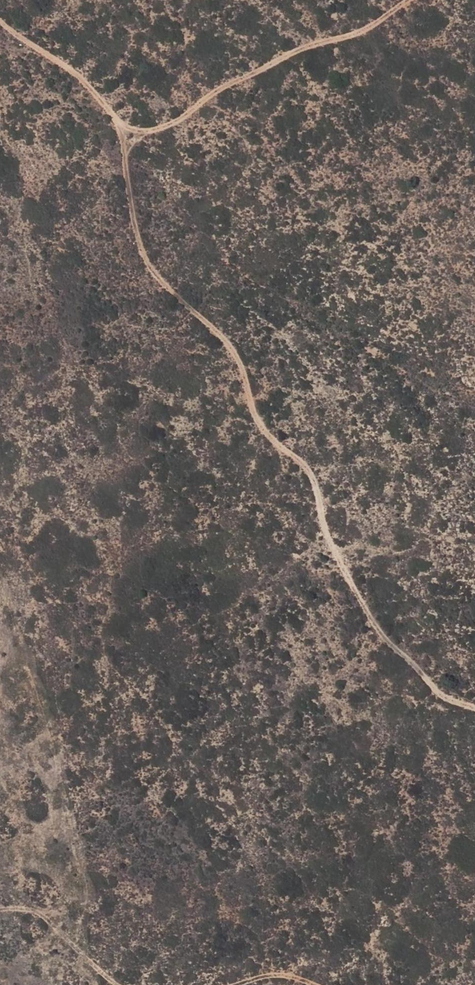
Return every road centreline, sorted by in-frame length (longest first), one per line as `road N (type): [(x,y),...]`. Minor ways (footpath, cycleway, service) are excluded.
road 1 (track): [(474,706),(431,687),(378,627),(329,544),(313,475),(262,426),(222,337),(134,237),(122,130)]
road 2 (track): [(122,130),(151,134),(177,124),(217,91),(285,69),(321,41),(371,26),(408,0)]
road 3 (track): [(0,18),(100,97),(122,130)]
road 4 (track): [(0,911),(44,914),(87,975),(108,984)]

